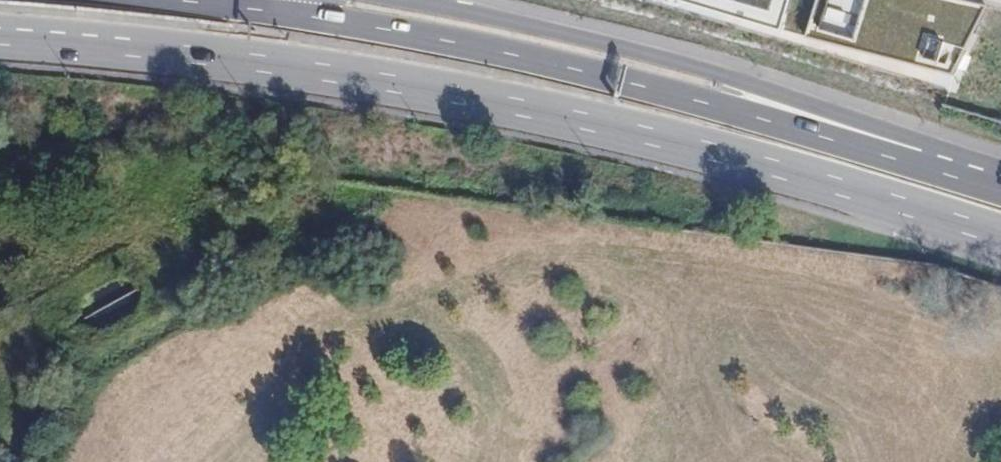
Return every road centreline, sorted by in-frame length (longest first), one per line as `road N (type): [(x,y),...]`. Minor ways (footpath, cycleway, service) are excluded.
road 1 (primary): [(0,42),(174,54),(467,98),(631,132),(1000,234)]
road 2 (primary): [(1000,178),(931,170),(450,40),(175,0)]
road 3 (primary): [(1000,176),(947,150),(643,51),(413,0)]

